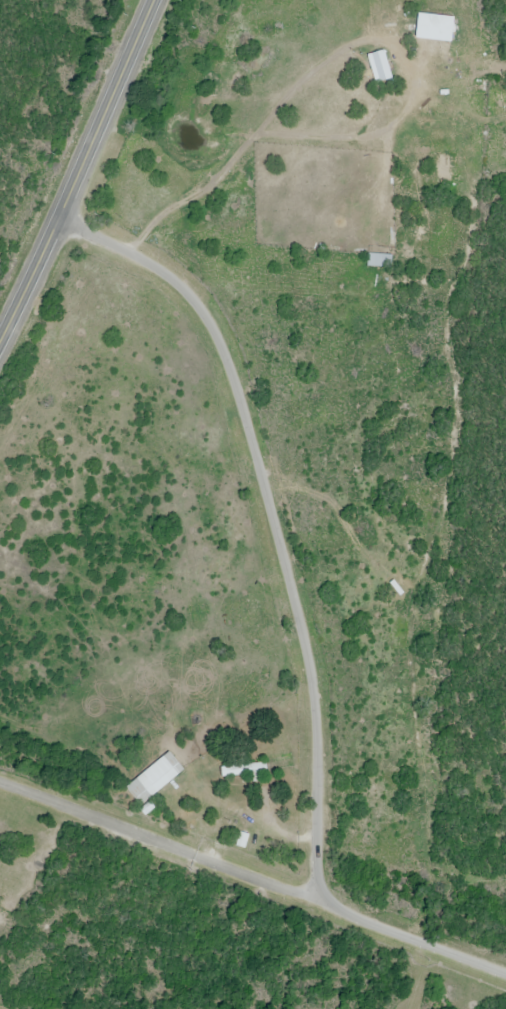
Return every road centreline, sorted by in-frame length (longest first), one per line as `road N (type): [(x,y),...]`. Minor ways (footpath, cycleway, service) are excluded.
road 1 (residential): [(57,221),(132,255),(190,297),(229,372),(313,686),(314,902),(505,977)]
road 2 (residential): [(0,786),(314,902)]
road 3 (primary): [(57,221),(155,0)]
road 4 (primary): [(0,362),(57,221)]

